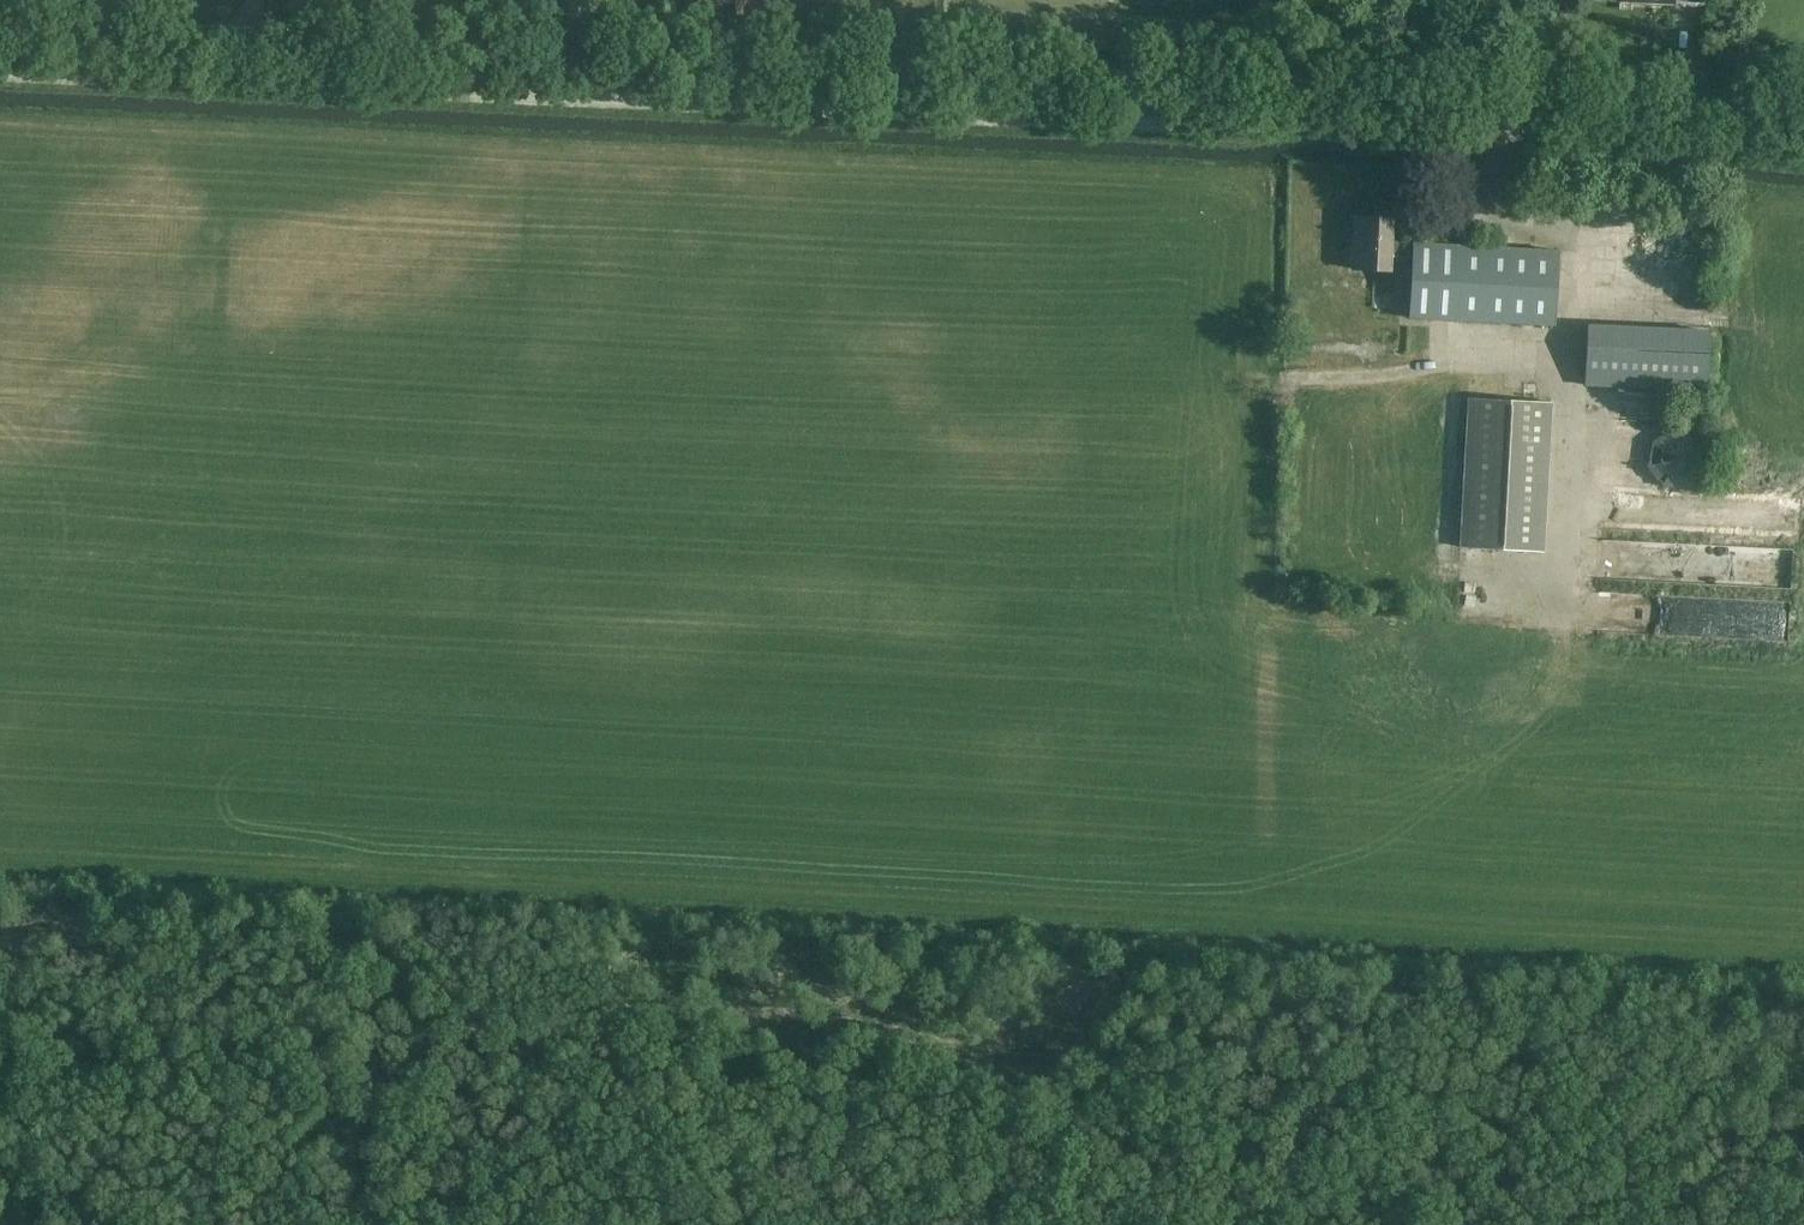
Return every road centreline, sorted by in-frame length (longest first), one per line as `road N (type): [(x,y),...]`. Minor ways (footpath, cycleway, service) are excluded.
road 1 (tertiary): [(1301,89),(0,29)]
road 2 (tertiary): [(1803,113),(1301,89)]

